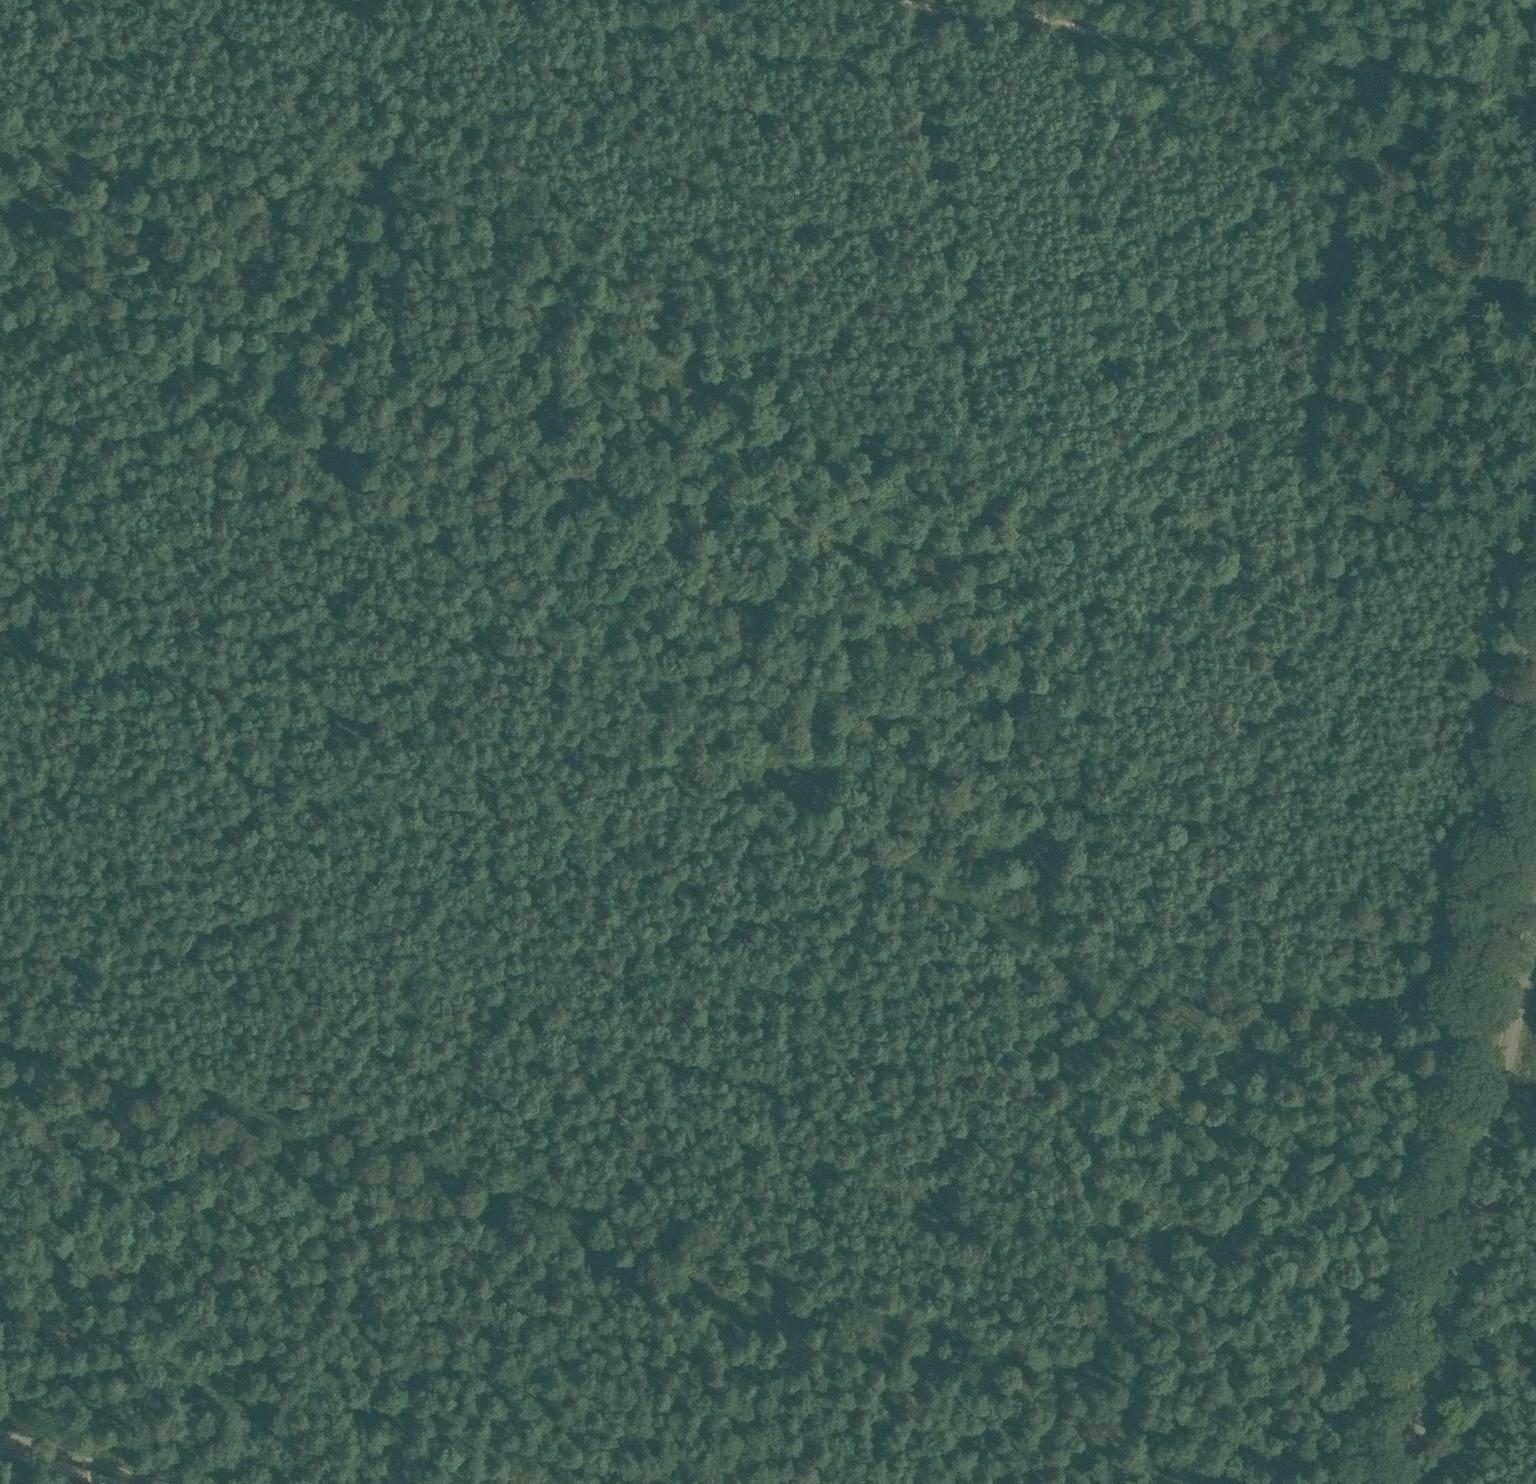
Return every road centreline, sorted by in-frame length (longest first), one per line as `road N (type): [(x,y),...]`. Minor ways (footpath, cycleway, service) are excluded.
road 1 (unclassified): [(1409,1483),(1535,925)]
road 2 (track): [(1535,85),(1043,14)]

